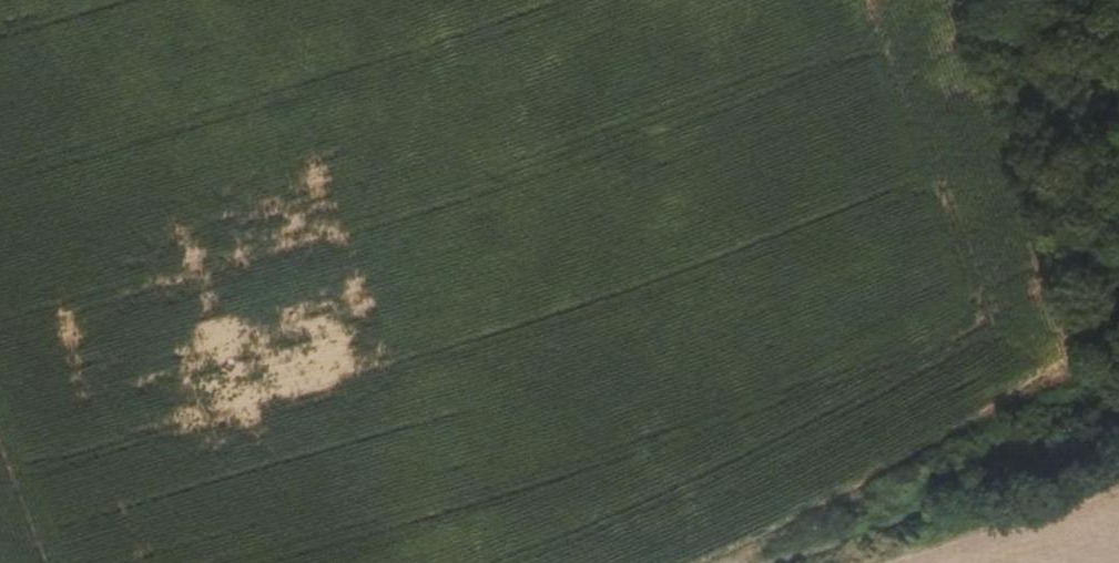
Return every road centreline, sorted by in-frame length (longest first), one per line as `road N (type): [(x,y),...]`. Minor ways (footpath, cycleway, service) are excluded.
road 1 (track): [(1118,409),(912,515),(769,562)]

